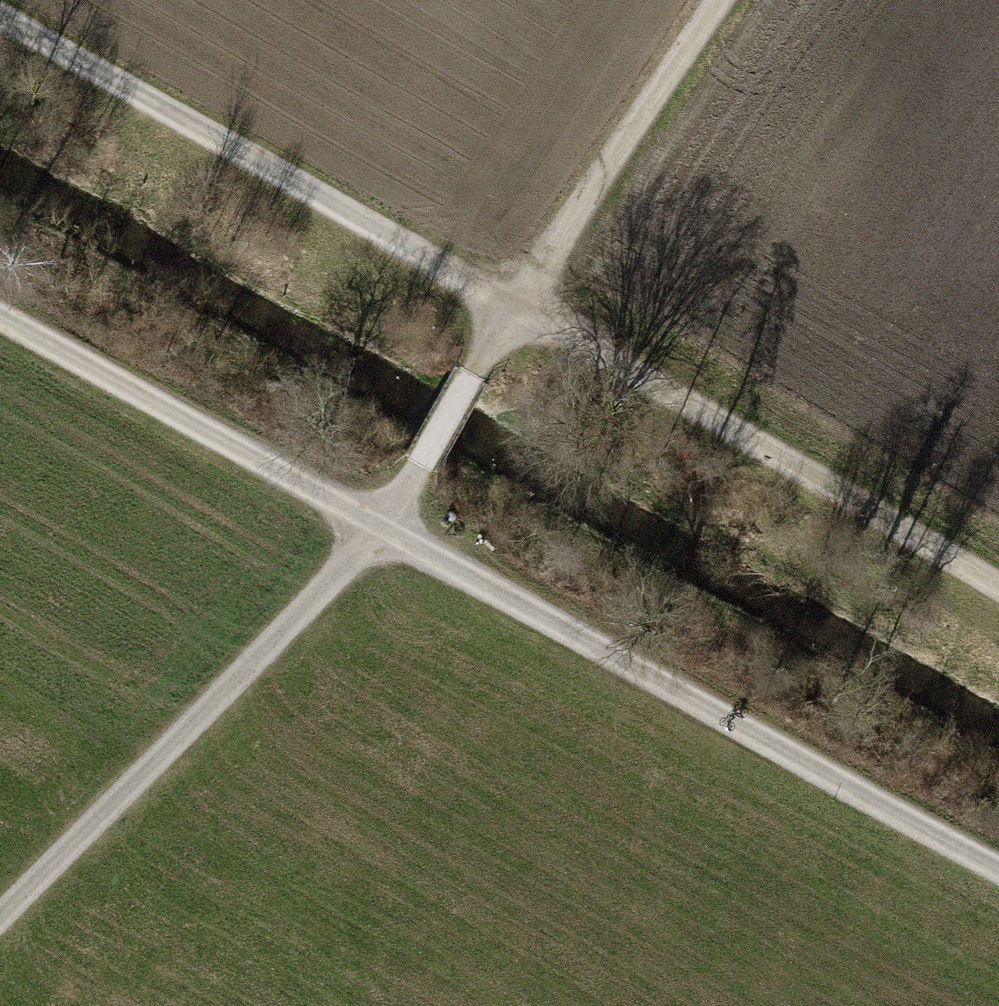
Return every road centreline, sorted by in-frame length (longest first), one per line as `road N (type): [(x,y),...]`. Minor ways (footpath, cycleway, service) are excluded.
road 1 (track): [(726,0),(471,376),(380,529),(0,920)]
road 2 (track): [(998,584),(521,306),(0,24)]
road 3 (track): [(0,315),(380,529),(998,858)]

